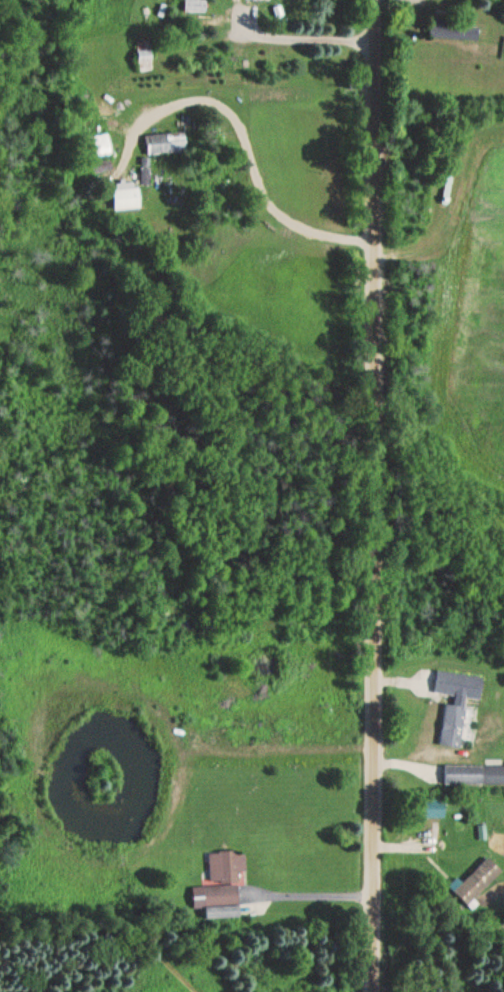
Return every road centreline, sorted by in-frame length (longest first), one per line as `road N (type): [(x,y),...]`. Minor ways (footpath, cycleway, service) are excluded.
road 1 (residential): [(372,991),(372,0)]

